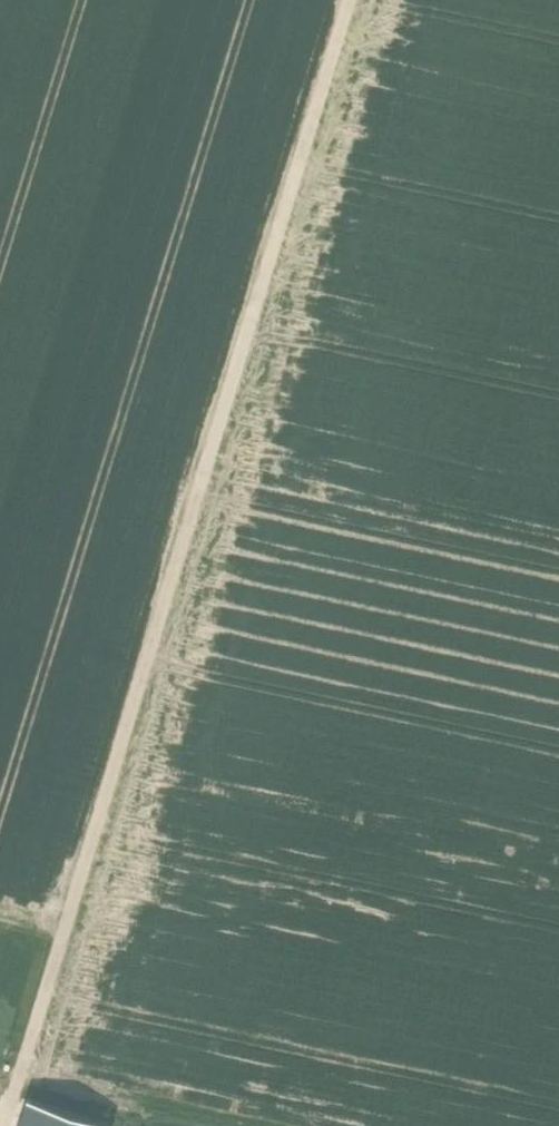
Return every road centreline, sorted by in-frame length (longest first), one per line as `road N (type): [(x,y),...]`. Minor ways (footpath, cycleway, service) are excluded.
road 1 (track): [(0,1125),(350,0)]

